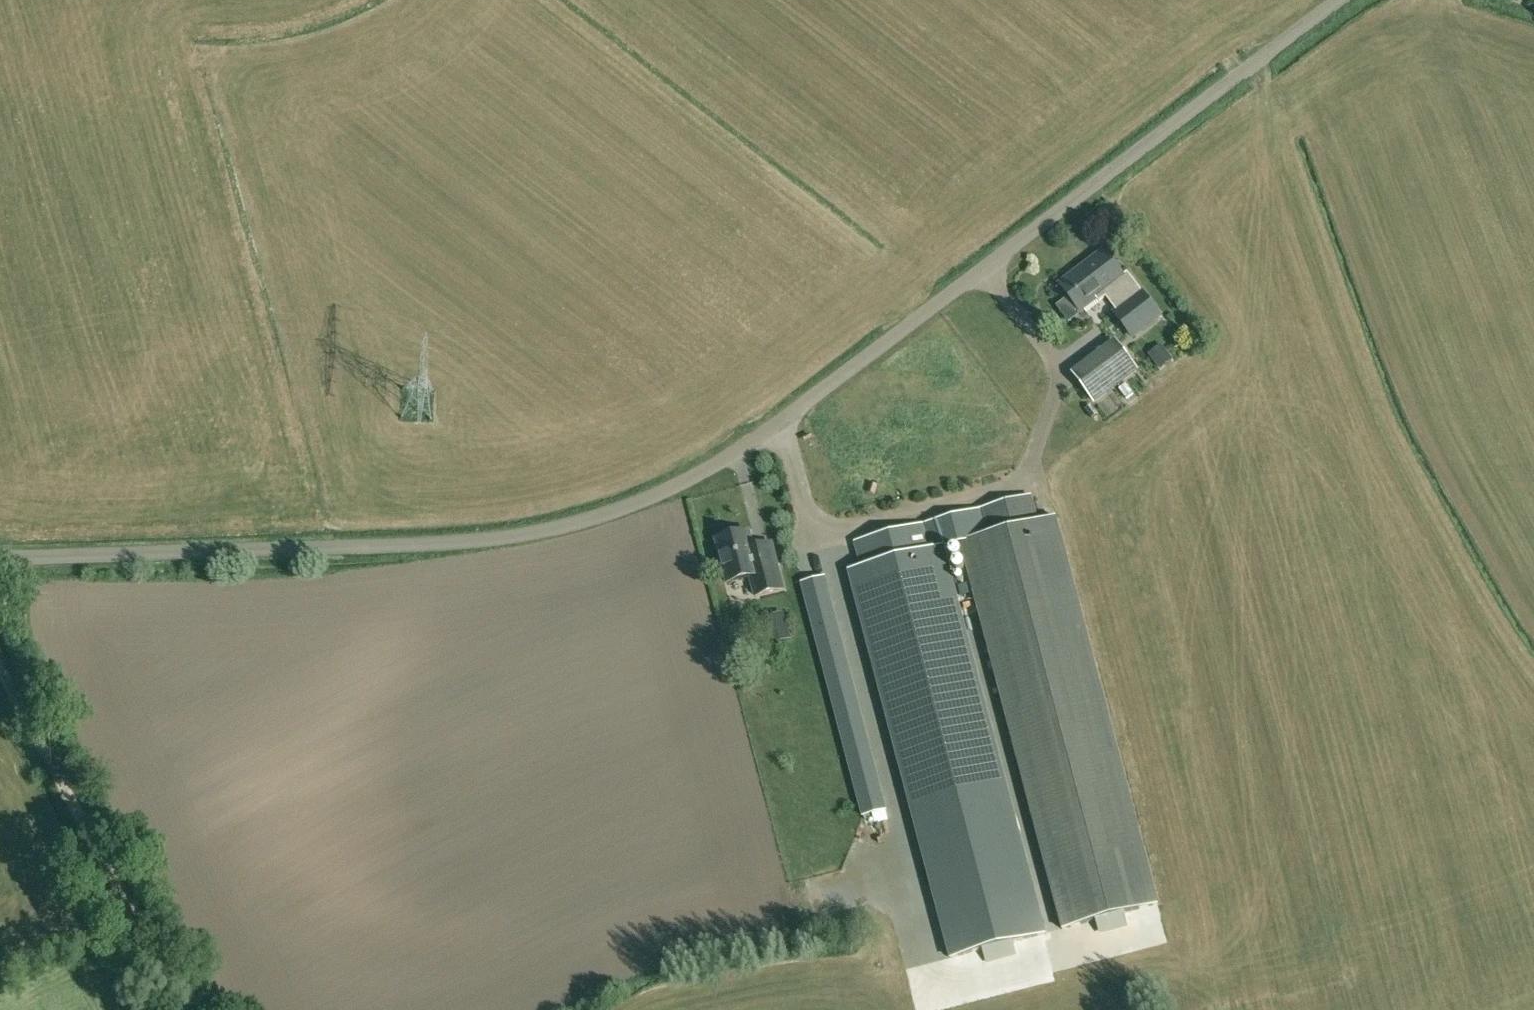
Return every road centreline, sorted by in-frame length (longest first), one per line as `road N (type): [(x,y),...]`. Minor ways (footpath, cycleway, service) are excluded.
road 1 (unclassified): [(0,558),(494,540),(572,526),(657,497),(799,409),(1340,0)]
road 2 (track): [(0,668),(183,1009)]

